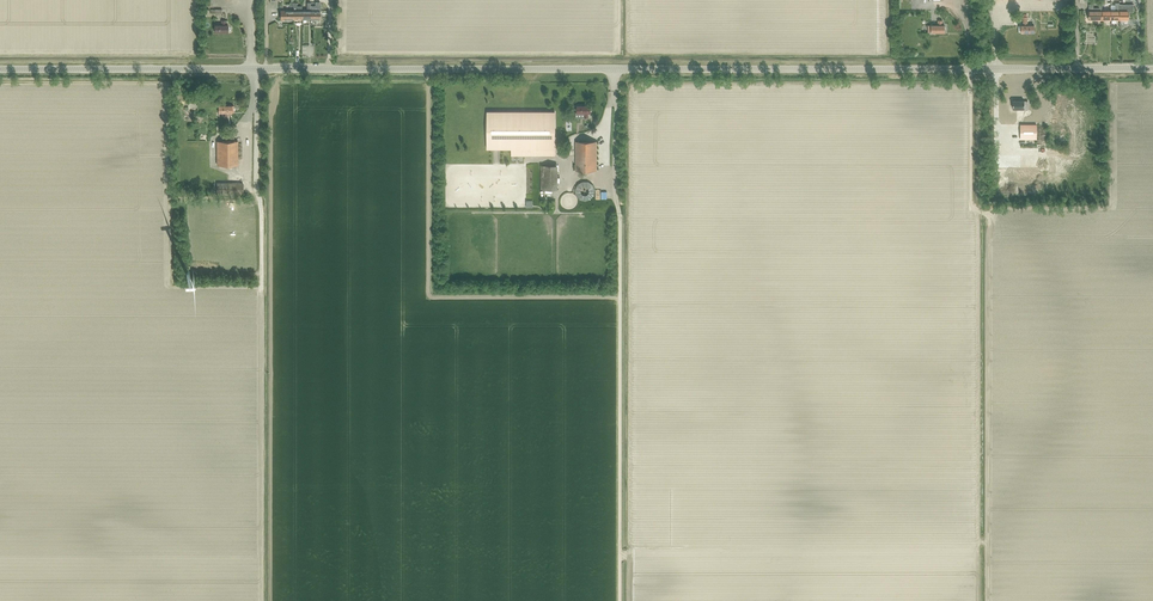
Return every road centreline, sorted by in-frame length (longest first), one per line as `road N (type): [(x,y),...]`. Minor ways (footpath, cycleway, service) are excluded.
road 1 (unclassified): [(0,69),(1152,69)]

